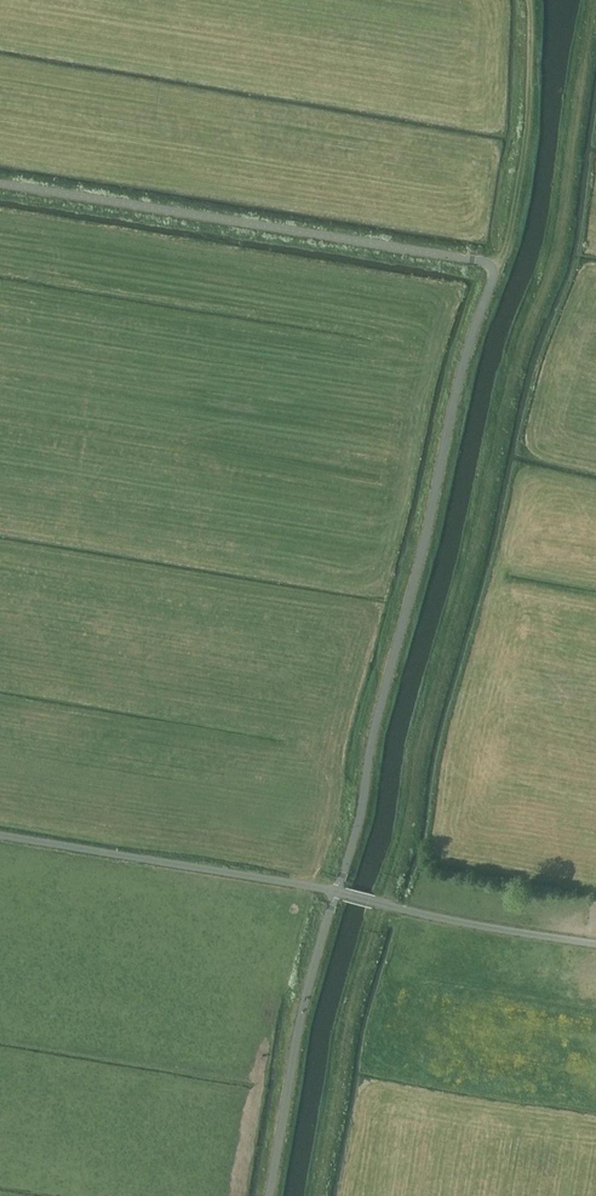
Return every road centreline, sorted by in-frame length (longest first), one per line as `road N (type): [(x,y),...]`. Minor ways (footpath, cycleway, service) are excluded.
road 1 (unclassified): [(0,836),(373,903)]
road 2 (track): [(492,266),(508,244),(524,158),(528,0)]

